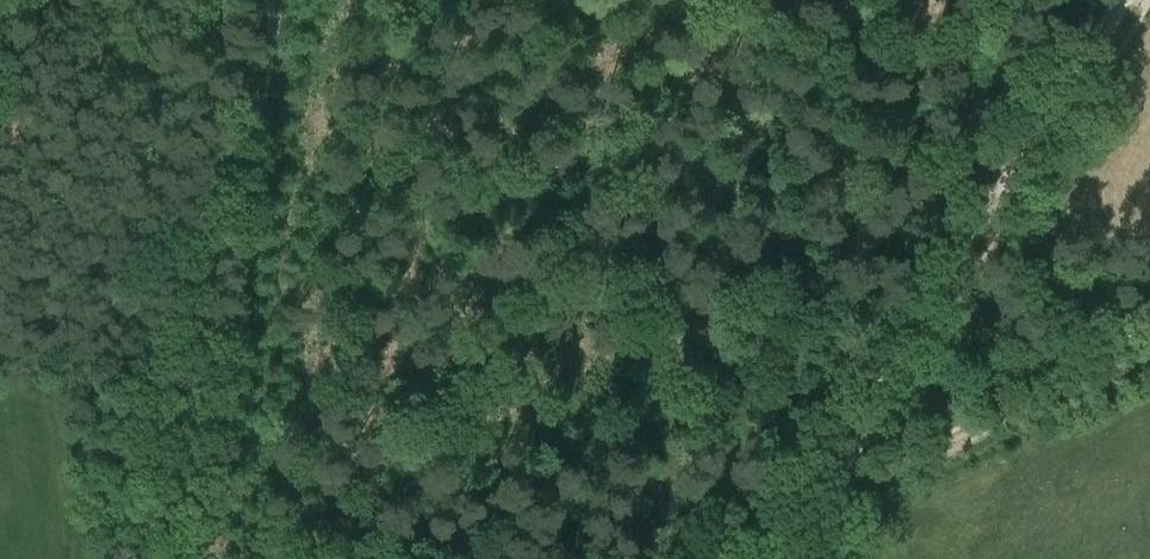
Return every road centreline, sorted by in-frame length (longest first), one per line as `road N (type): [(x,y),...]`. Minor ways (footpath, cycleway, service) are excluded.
road 1 (track): [(1128,0),(764,558)]
road 2 (track): [(198,558),(271,0)]
road 3 (track): [(826,463),(869,473),(904,465),(1149,333)]

